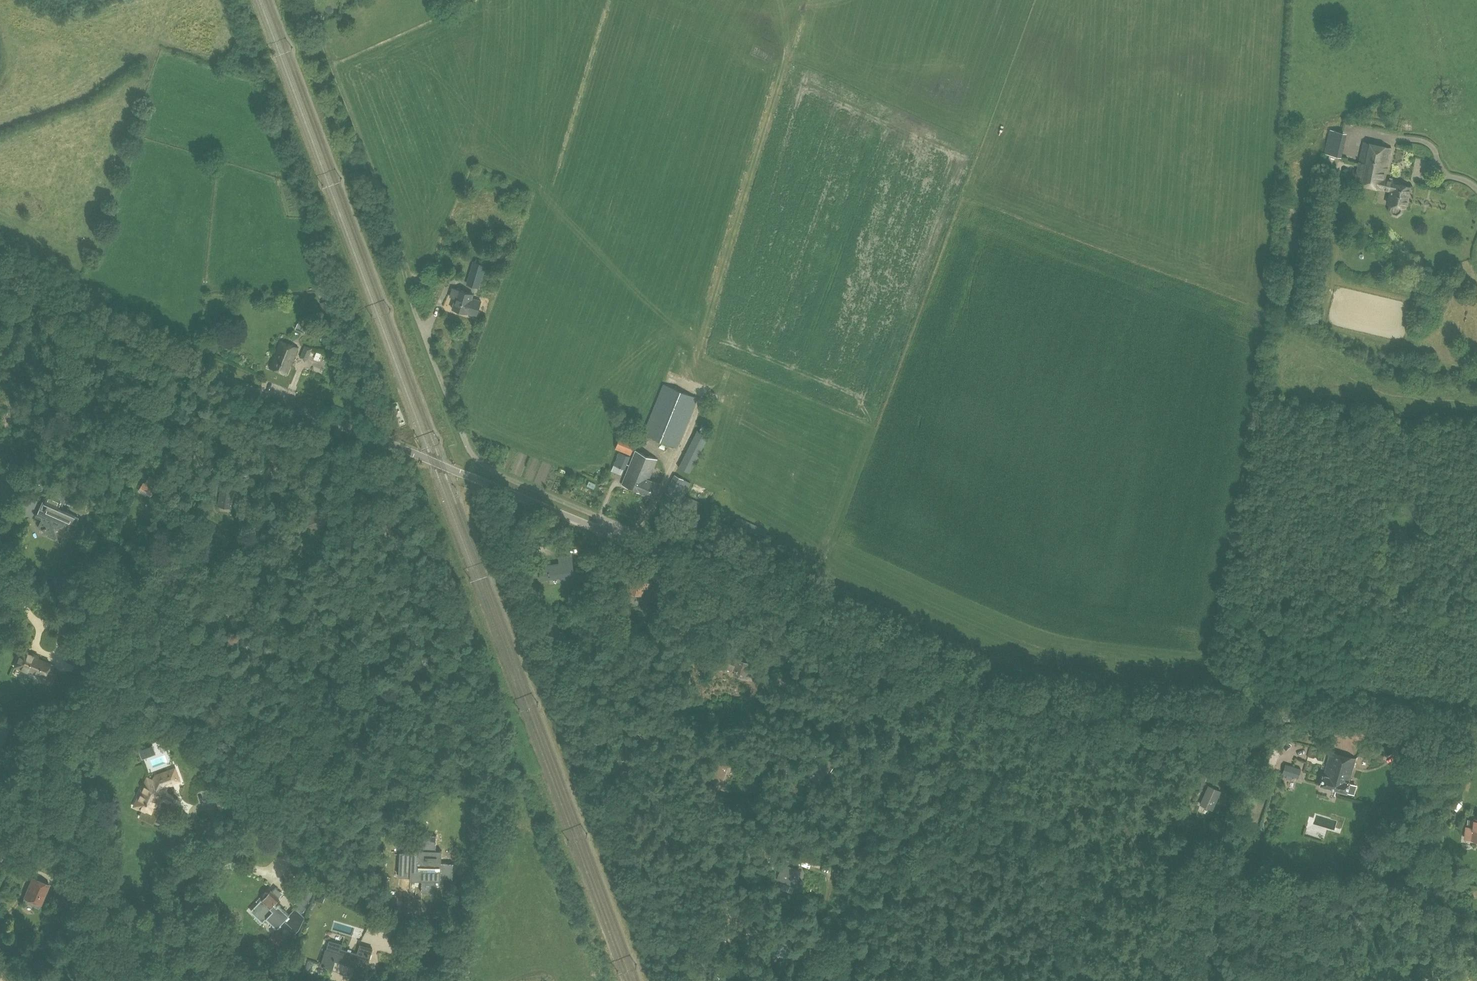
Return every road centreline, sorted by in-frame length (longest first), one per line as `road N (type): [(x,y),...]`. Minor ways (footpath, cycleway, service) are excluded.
road 1 (unclassified): [(1476,730),(1080,705),(1010,691),(226,381),(0,278)]
road 2 (track): [(872,636),(900,724),(883,751),(853,764),(806,980)]
road 3 (track): [(1206,980),(1282,718)]

